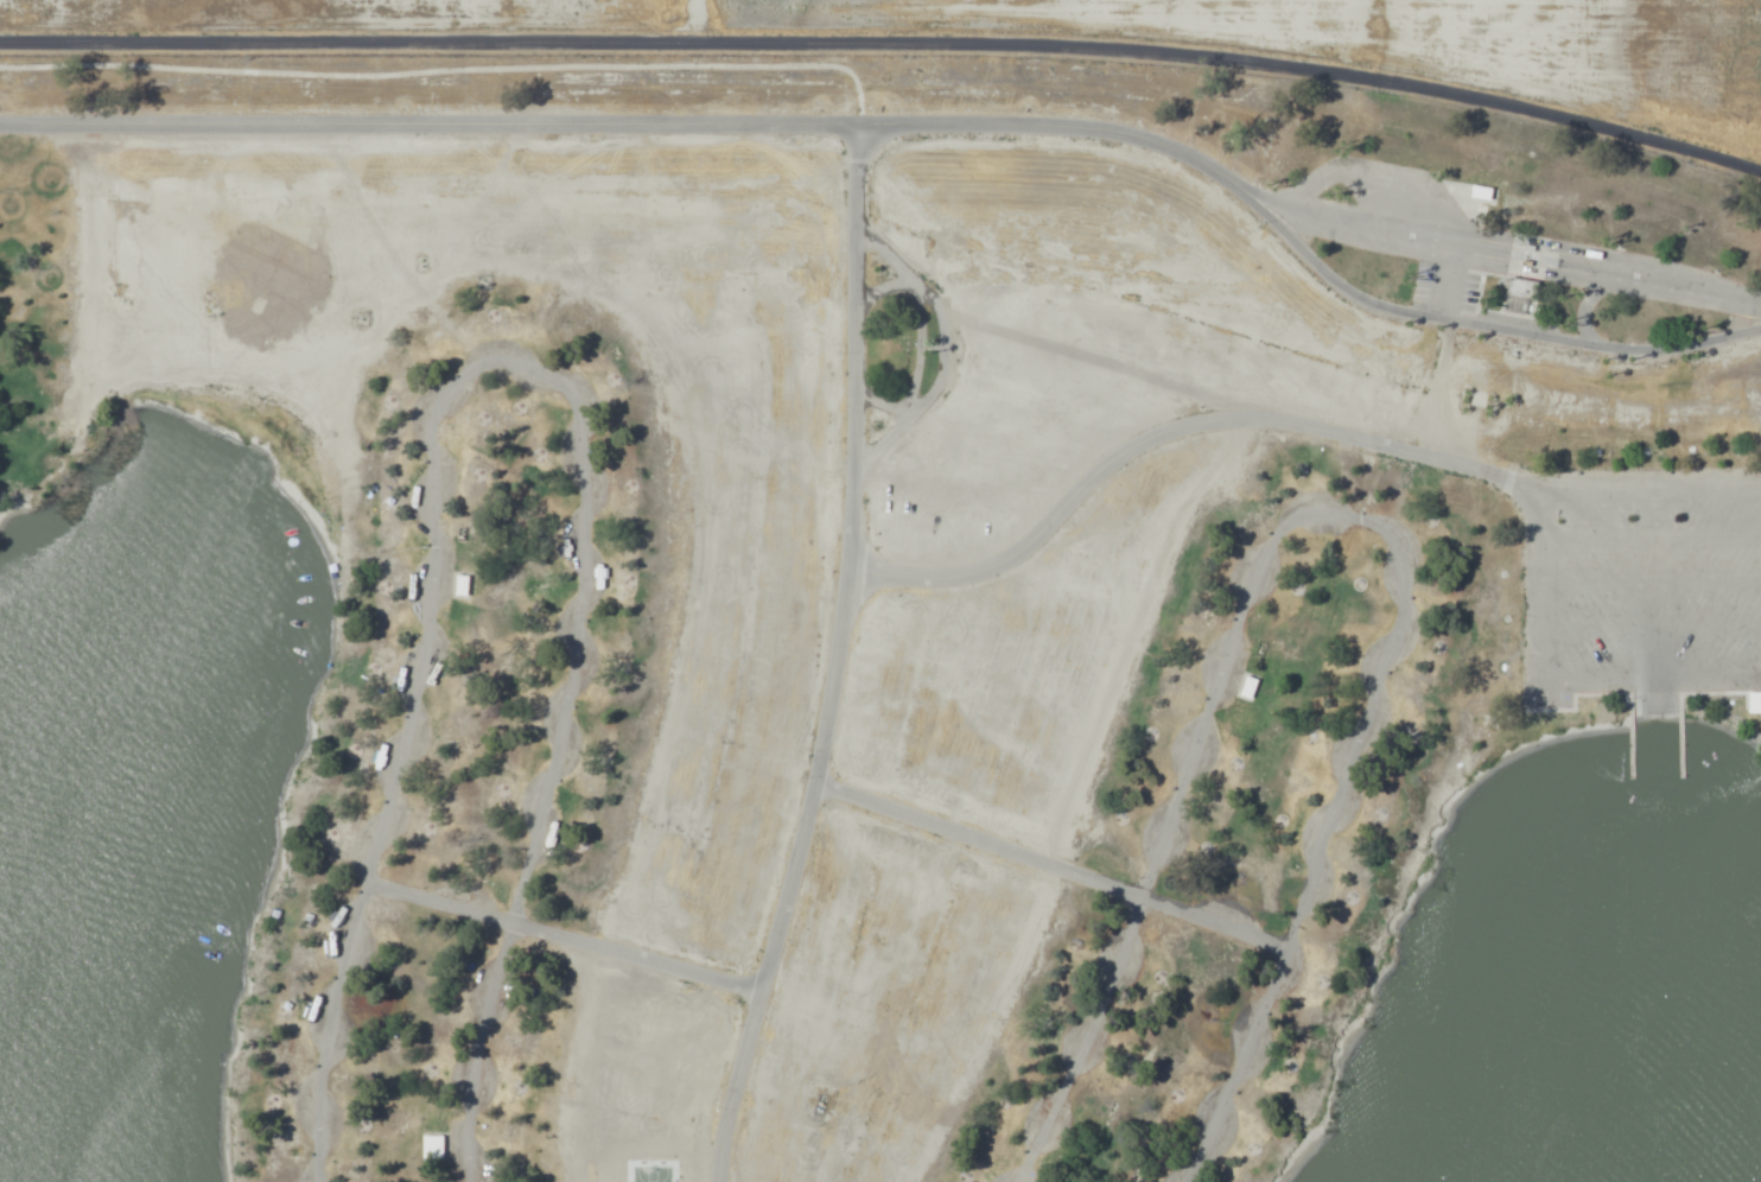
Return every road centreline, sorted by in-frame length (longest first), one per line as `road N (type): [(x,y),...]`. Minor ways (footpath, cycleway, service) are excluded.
road 1 (residential): [(1760,297),(1325,211),(1269,193),(1209,153),(1130,128),(0,120)]
road 2 (residential): [(475,1181),(476,1098),(522,933),(581,608),(557,483),(514,427),(458,433),(421,477),(408,706),(371,837),(371,911),(304,1140),(301,1181)]
road 3 (residential): [(858,121),(840,587),(814,793),(722,1181)]
road 4 (residential): [(1291,942),(1406,600),(1387,526),(1309,510),(1267,546),(1180,756),(1139,896)]
road 5 (residential): [(1760,326),(1692,341),(1622,342),(1420,303),(1380,290),(1346,266),(1269,193)]
road 6 (residential): [(371,911),(522,933),(761,998)]
road 7 (residential): [(814,793),(1139,896)]
road 8 (residential): [(1139,896),(1007,1181)]
road 9 (residential): [(1188,1181),(1291,942)]
road 10 (residential): [(1139,896),(1291,942)]

